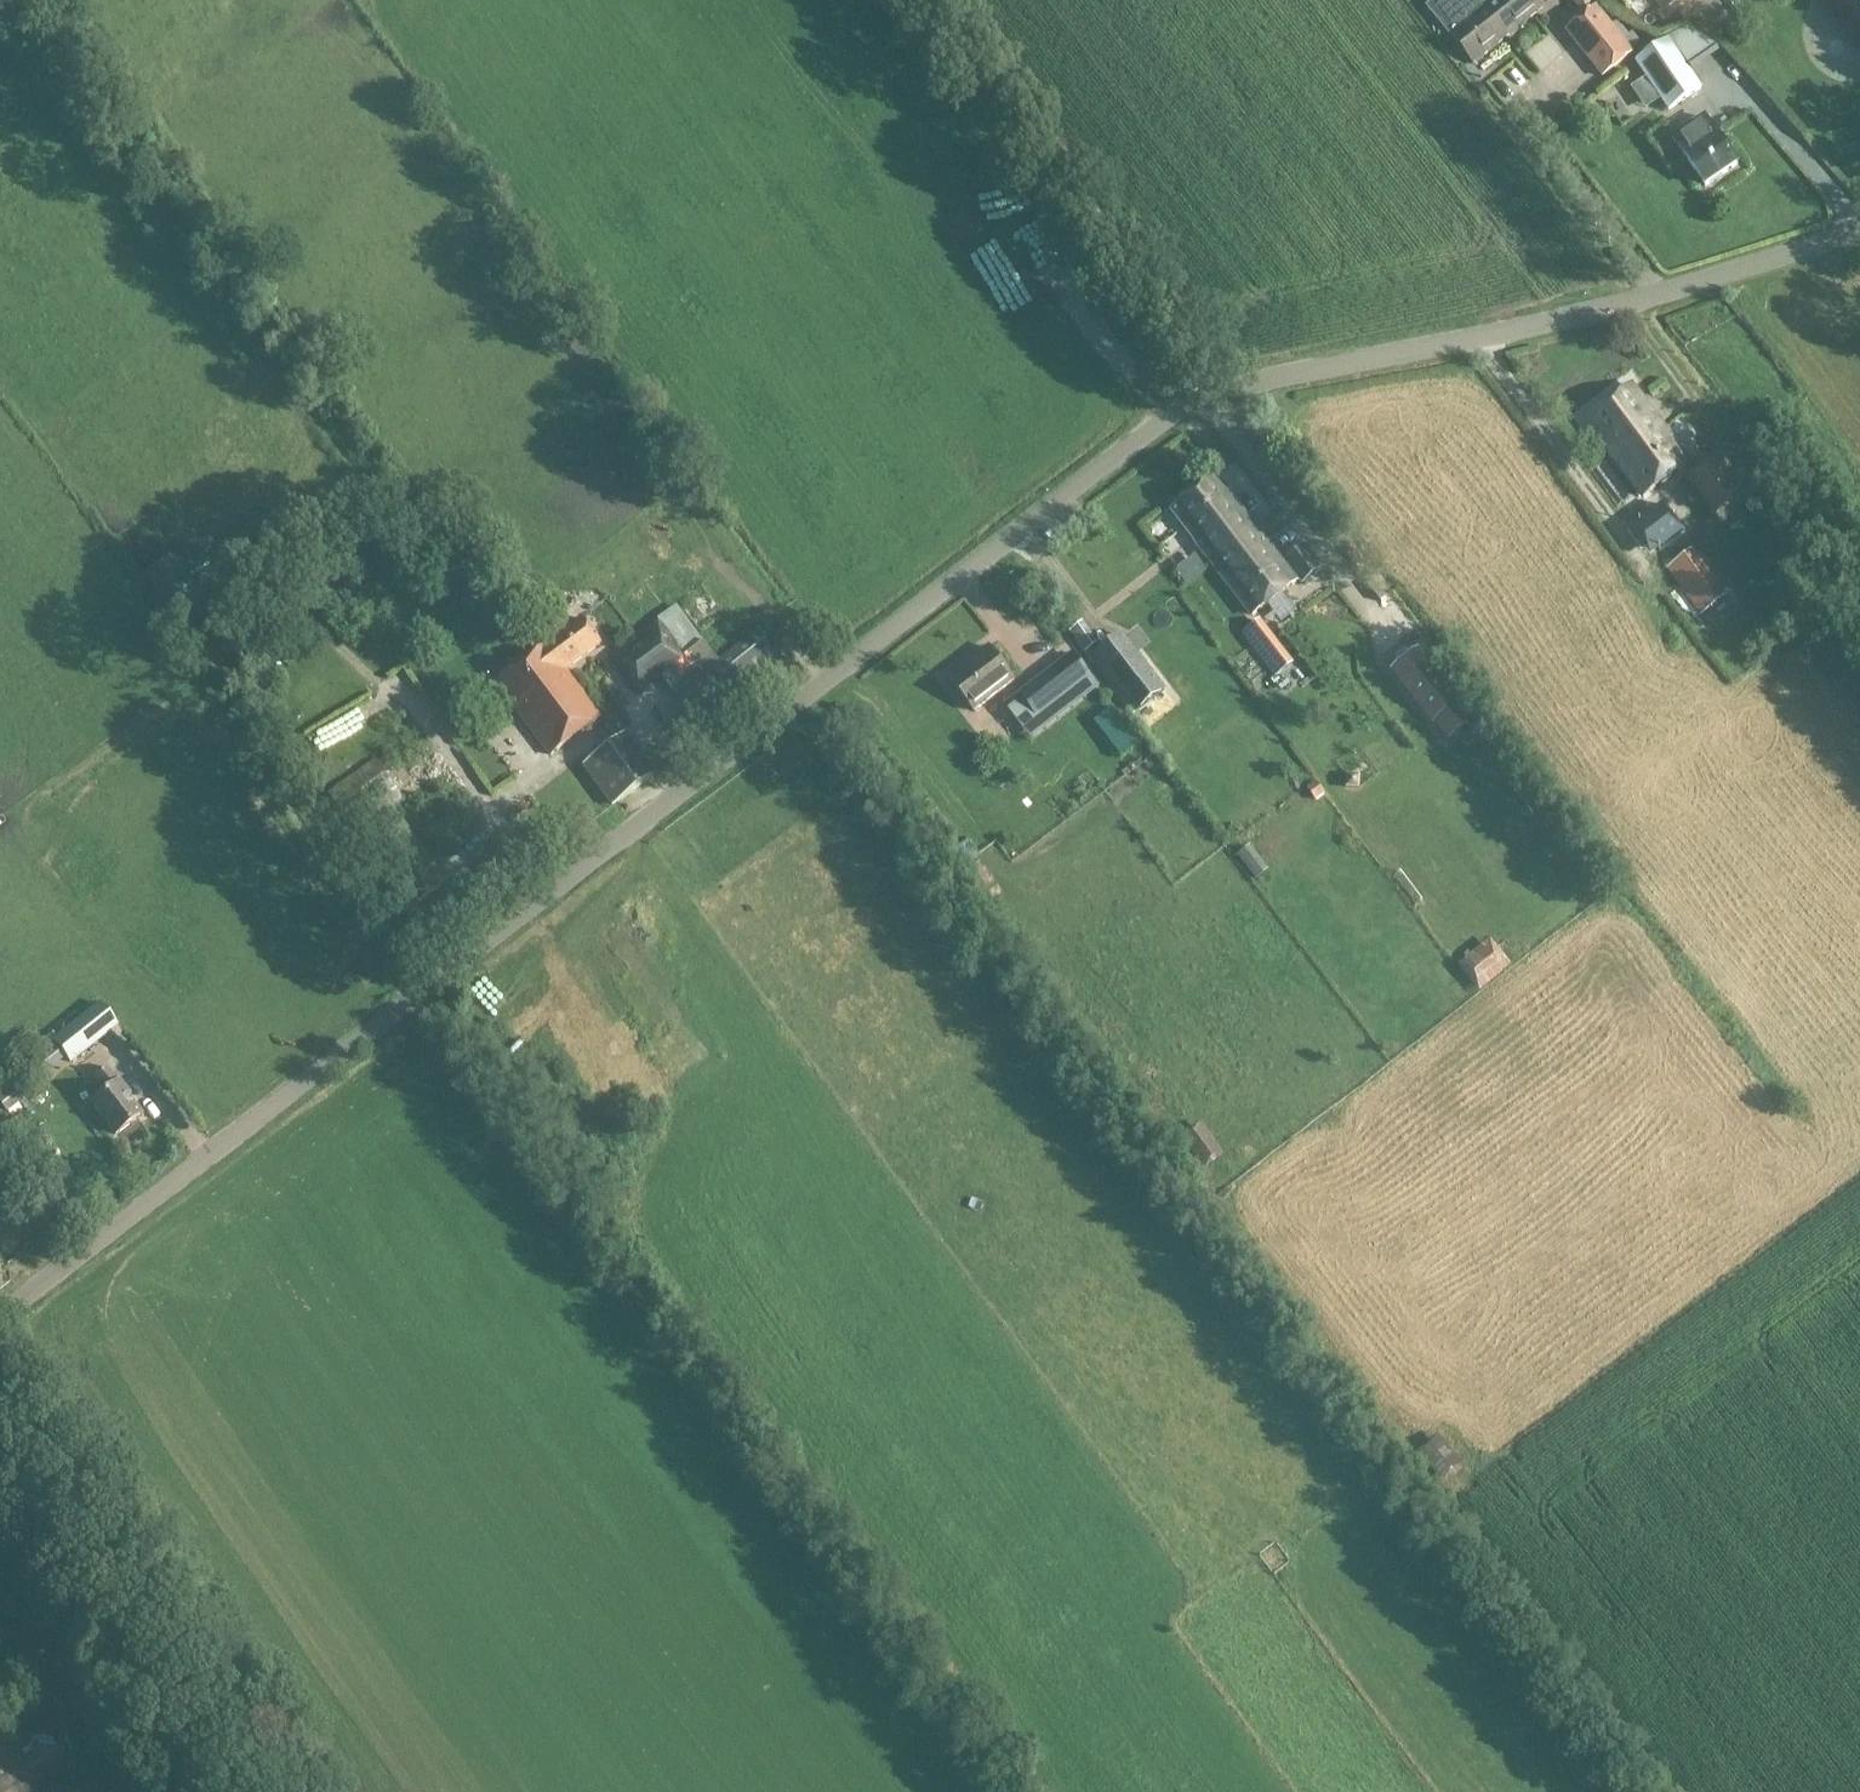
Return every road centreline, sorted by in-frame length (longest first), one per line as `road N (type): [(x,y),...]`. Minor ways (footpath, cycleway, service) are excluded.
road 1 (unclassified): [(0,1316),(1184,415),(1272,381),(1695,289),(1859,229)]
road 2 (unclassified): [(234,1791),(0,1453)]
road 3 (track): [(1625,304),(1859,614)]
road 4 (track): [(0,1671),(48,1635),(83,1572)]

